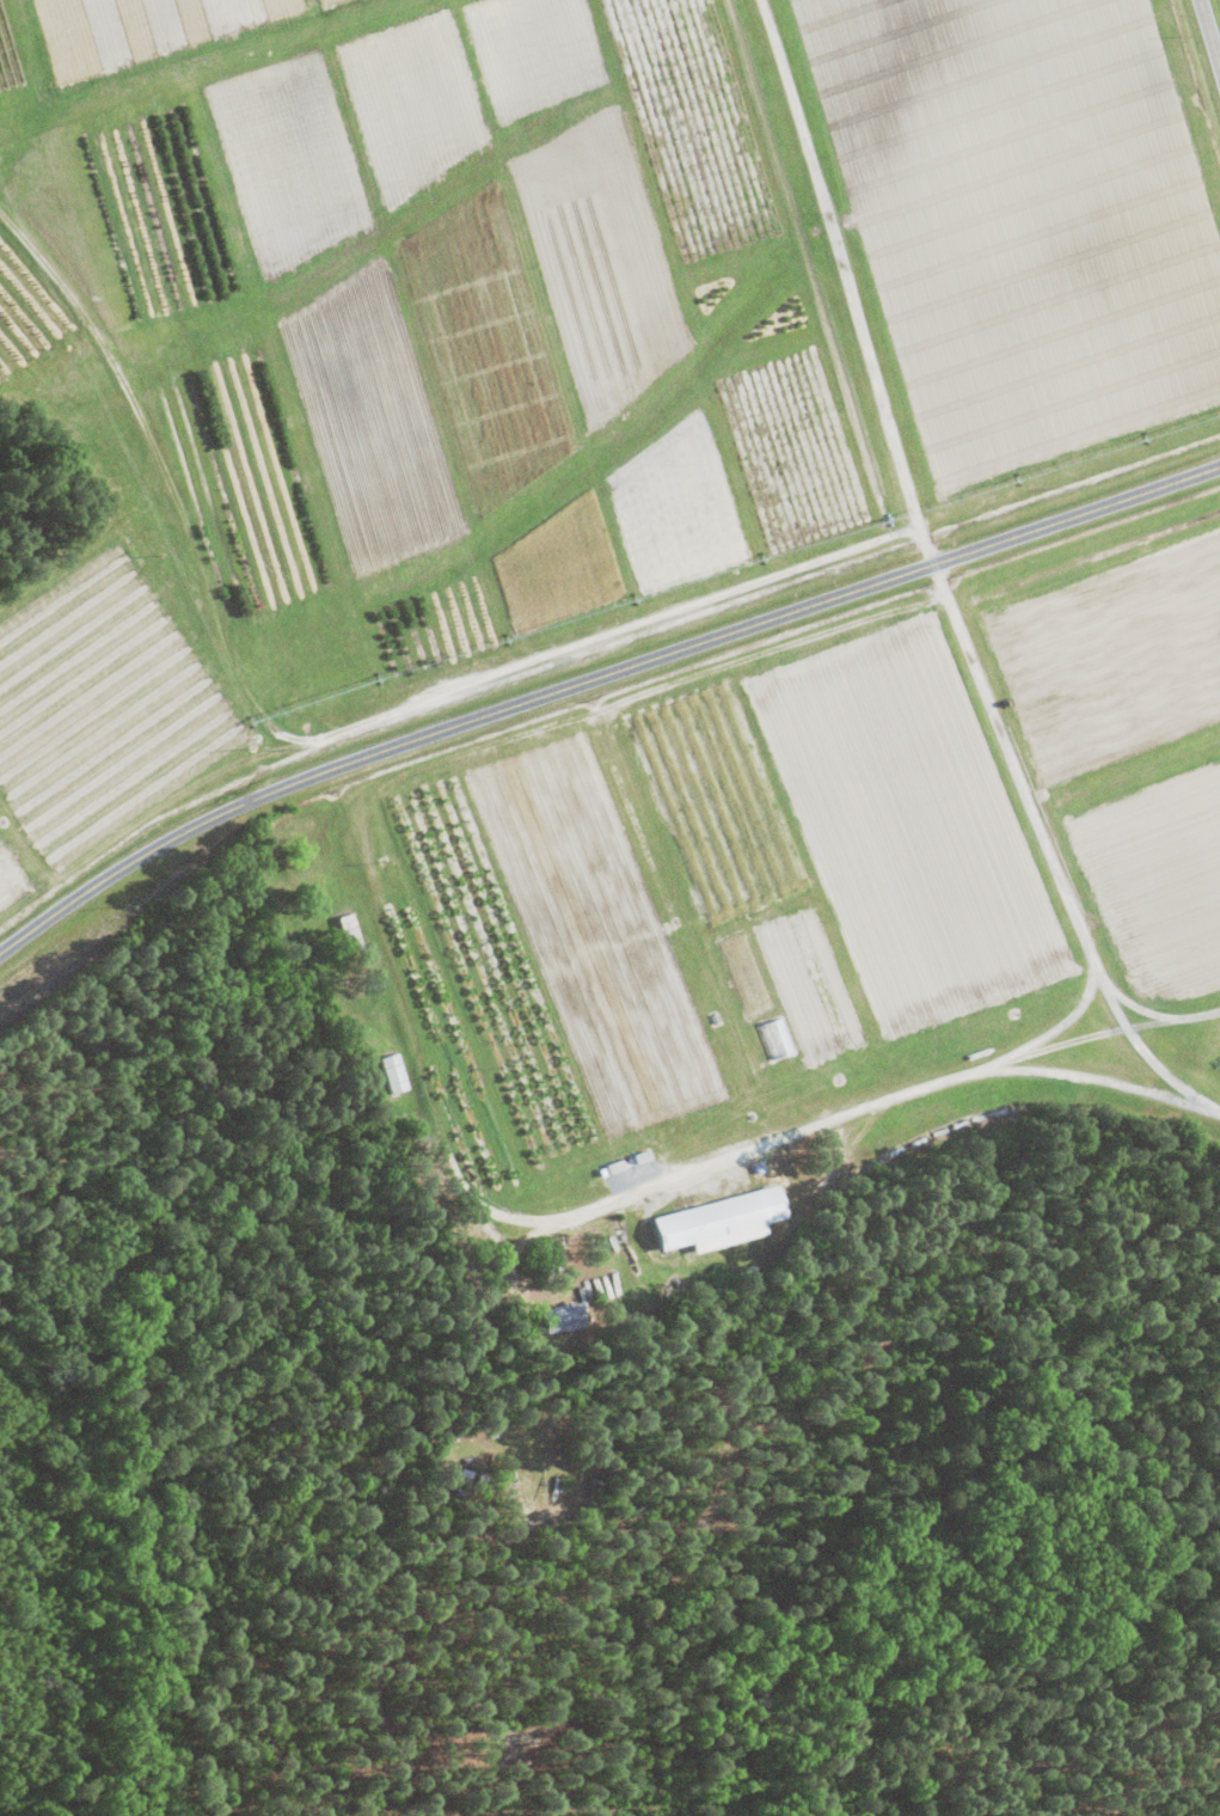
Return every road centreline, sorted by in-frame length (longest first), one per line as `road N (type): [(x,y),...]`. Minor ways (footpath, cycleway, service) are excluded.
road 1 (residential): [(0,960),(139,861),(319,775),(1219,466)]

